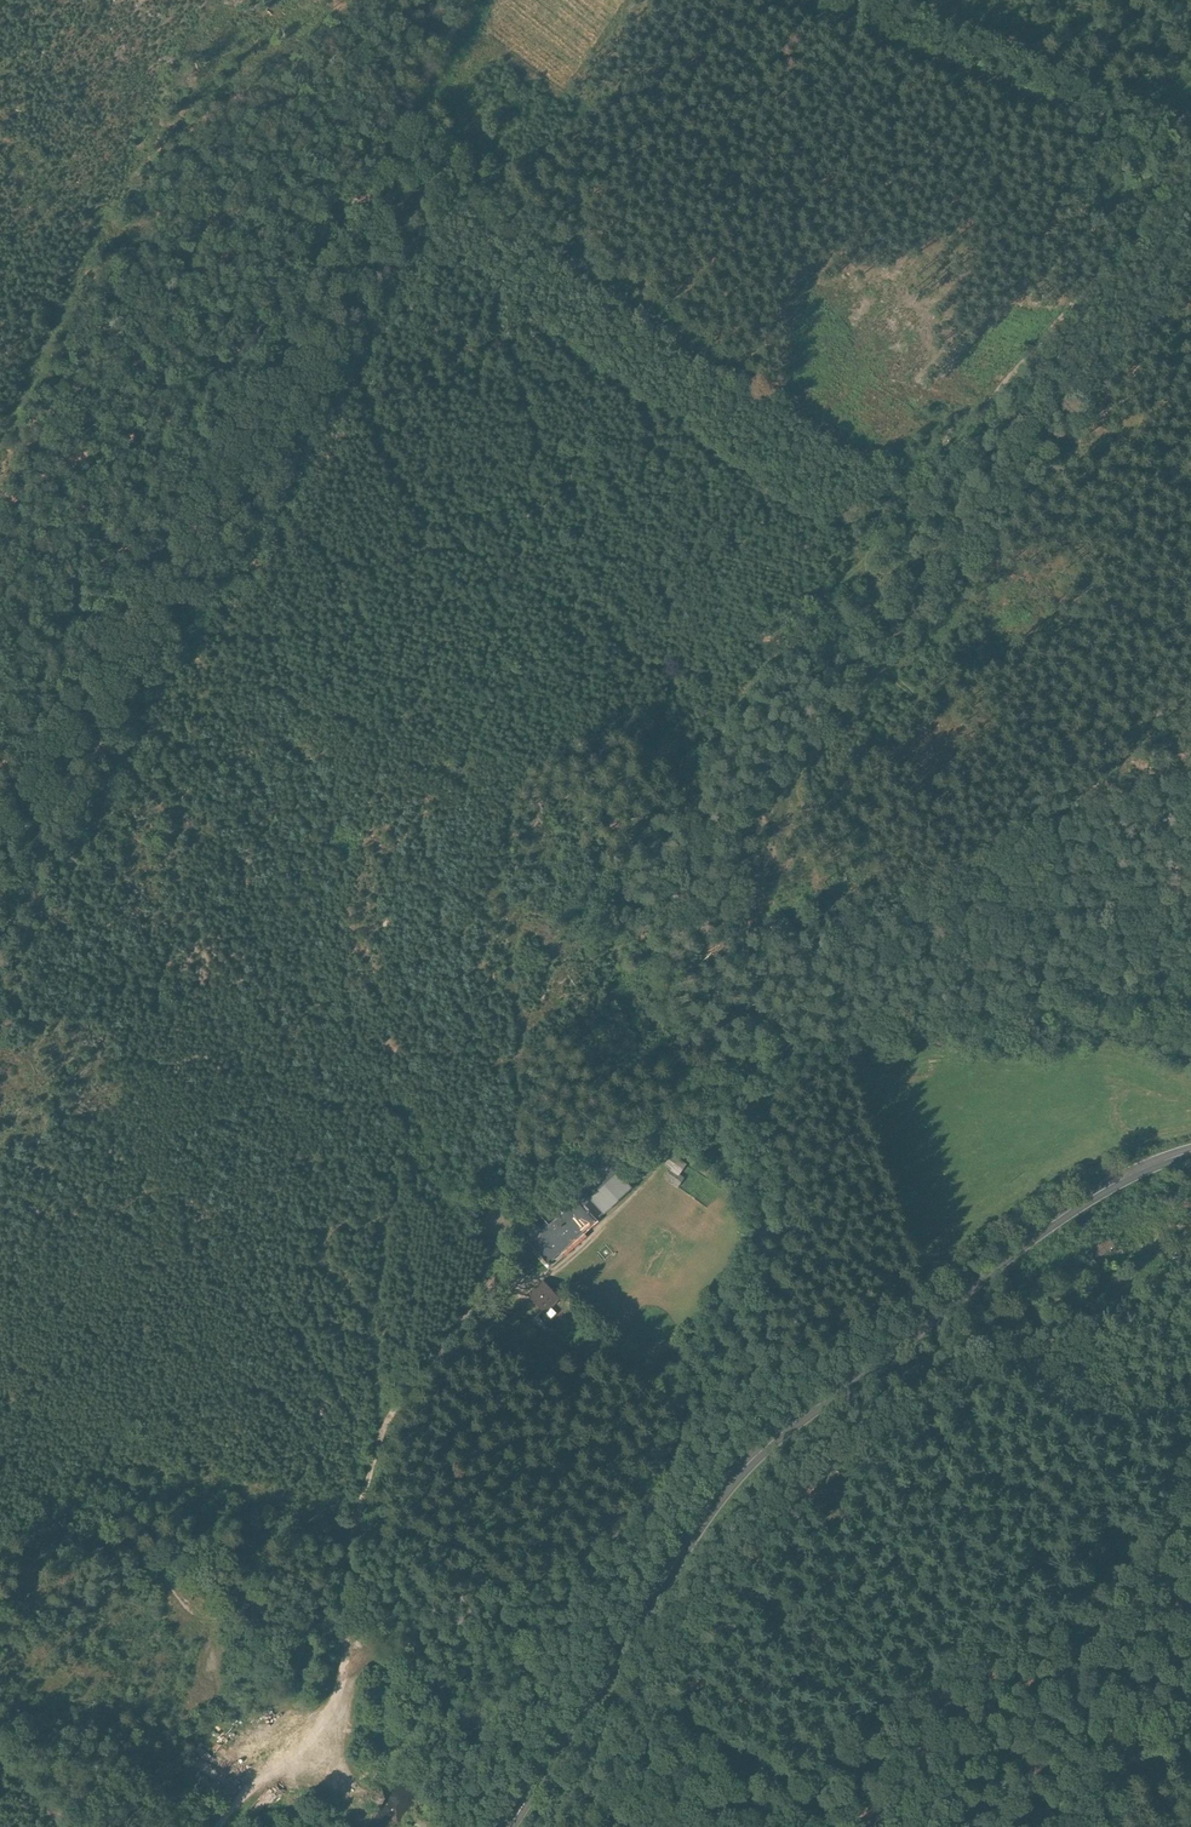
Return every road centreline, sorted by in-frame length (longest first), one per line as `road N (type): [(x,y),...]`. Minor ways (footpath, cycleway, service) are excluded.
road 1 (track): [(72,693),(464,0)]
road 2 (track): [(518,1219),(500,1239),(496,1267),(469,1315),(384,1425),(351,1545),(348,1657),(338,1689),(324,1725),(276,1755)]
road 3 (track): [(351,1545),(223,1622),(203,1620),(186,1606),(137,1548),(71,1549),(40,1561),(0,1557)]
road 4 (track): [(1132,139),(796,0)]
road 5 (track): [(1132,139),(1148,191),(1132,233),(984,411)]
road 6 (track): [(984,411),(801,635)]
road 7 (track): [(487,1287),(560,1267),(655,1175)]
road 8 (track): [(0,818),(72,693)]
road 9 (track): [(1184,1826),(1083,1729)]

